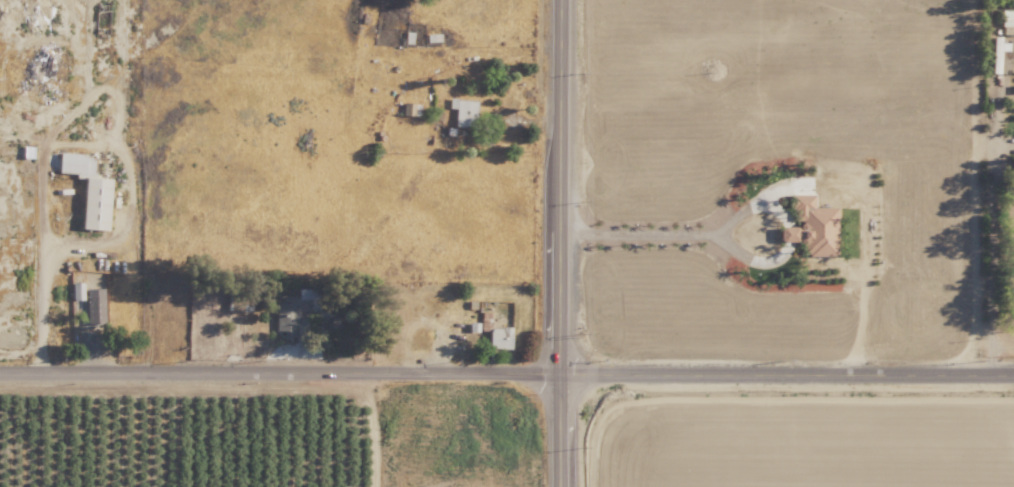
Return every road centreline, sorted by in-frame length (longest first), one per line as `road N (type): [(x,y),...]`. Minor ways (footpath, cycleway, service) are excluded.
road 1 (tertiary): [(0,371),(559,374)]
road 2 (tertiary): [(559,486),(559,0)]
road 3 (tertiary): [(559,374),(1013,379)]

